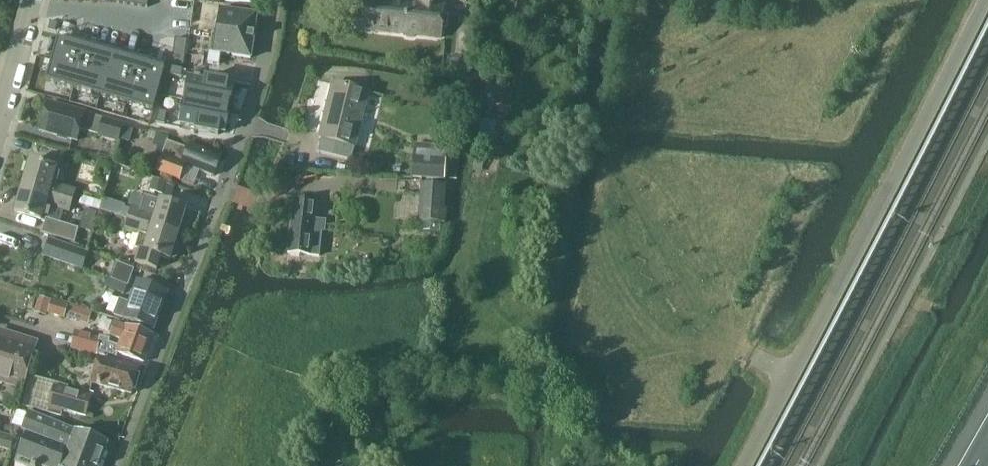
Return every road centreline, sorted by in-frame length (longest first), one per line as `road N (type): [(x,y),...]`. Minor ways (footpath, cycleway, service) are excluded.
road 1 (unclassified): [(743,465),(986,0)]
road 2 (residential): [(32,10),(173,31)]
road 3 (residential): [(0,133),(32,10)]

